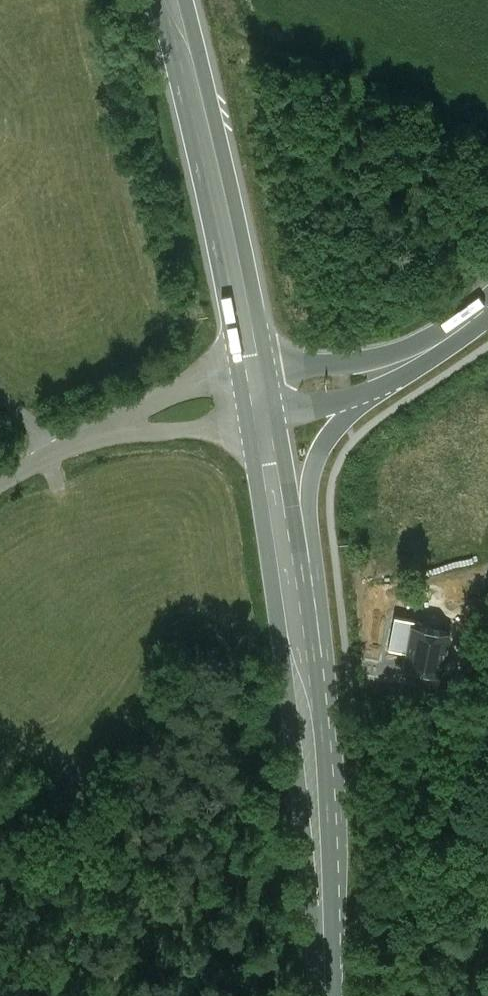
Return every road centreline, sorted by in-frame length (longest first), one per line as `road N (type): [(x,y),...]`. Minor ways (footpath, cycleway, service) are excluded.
road 1 (primary): [(318,757),(323,625),(313,471),(329,438),(444,344)]
road 2 (primary): [(171,0),(258,390)]
road 3 (primary): [(258,390),(318,757)]
road 4 (unclassified): [(258,390),(127,426),(0,483)]
road 5 (primary): [(318,757),(326,995)]
road 6 (secondary): [(258,390),(362,377),(444,344)]

